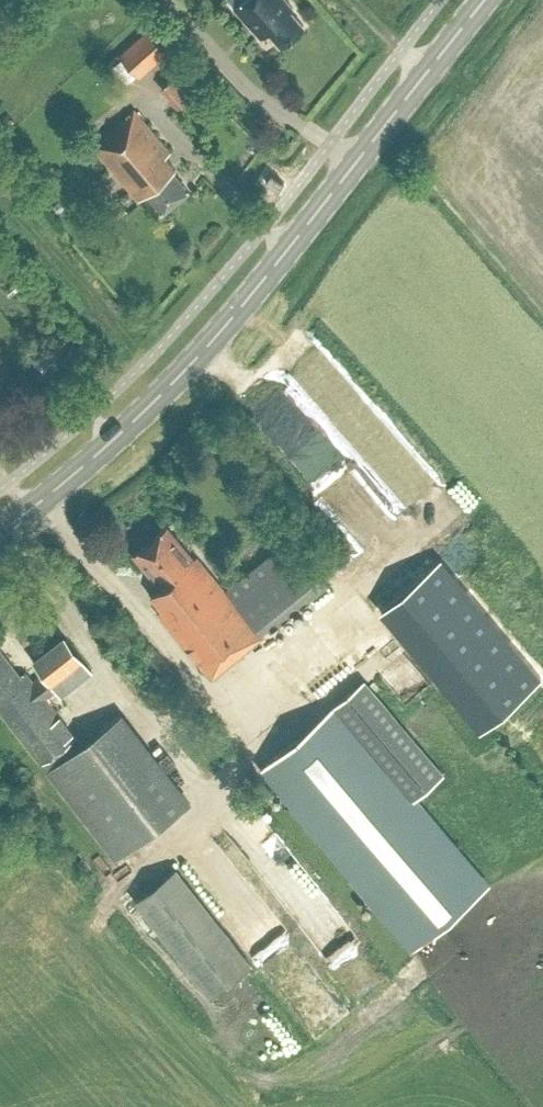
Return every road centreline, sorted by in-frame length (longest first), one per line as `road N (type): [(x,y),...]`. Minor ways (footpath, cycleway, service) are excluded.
road 1 (primary): [(0,530),(195,357),(483,0)]

